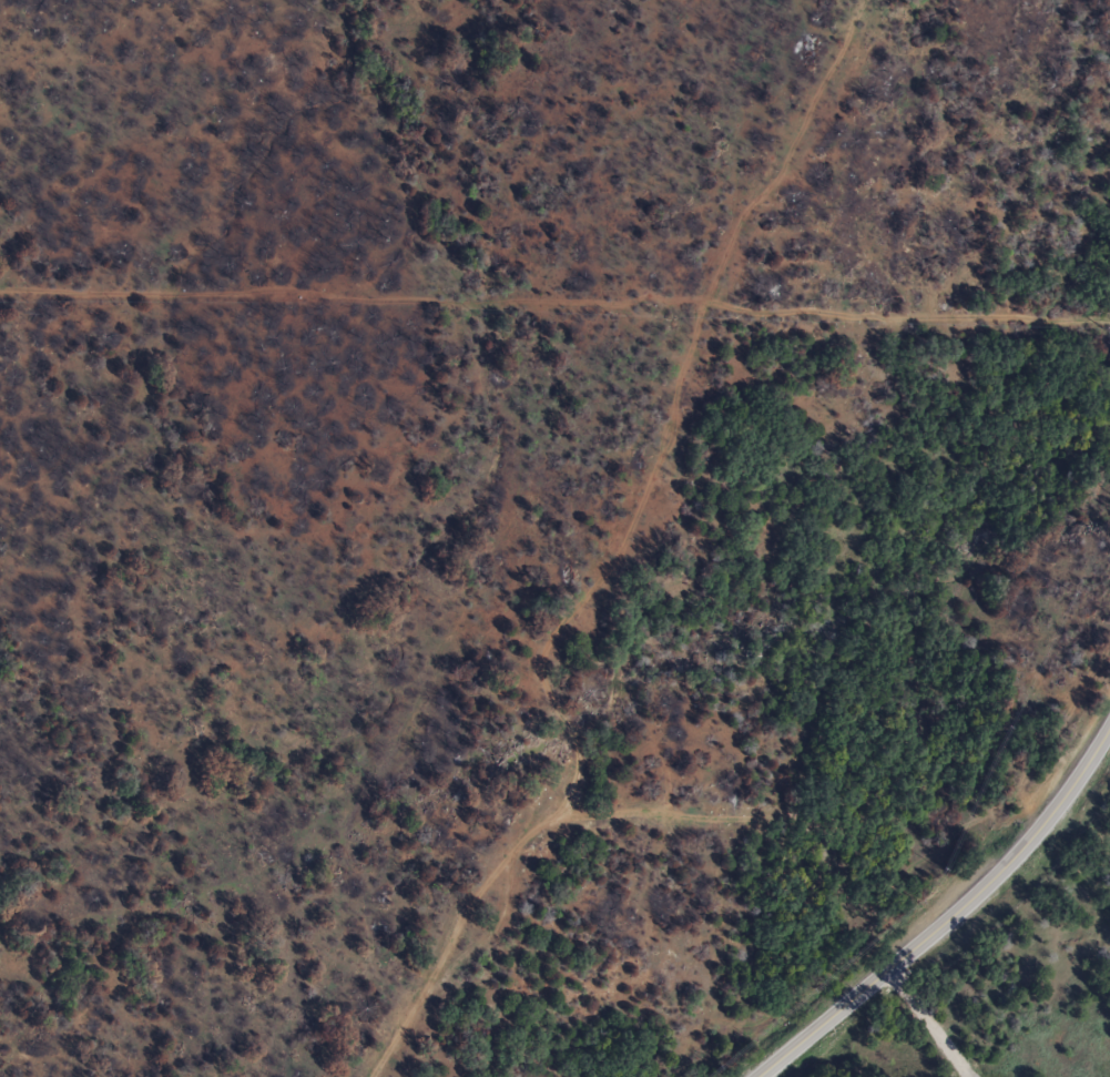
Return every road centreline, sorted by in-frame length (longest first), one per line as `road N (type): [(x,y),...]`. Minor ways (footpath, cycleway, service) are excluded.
road 1 (tertiary): [(1109,726),(1006,865),(758,1076)]

